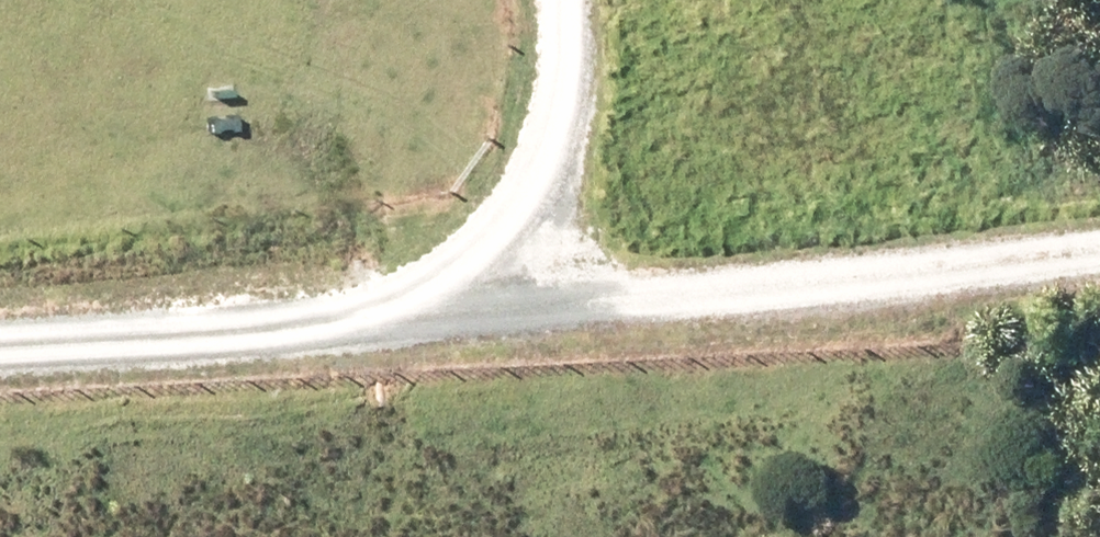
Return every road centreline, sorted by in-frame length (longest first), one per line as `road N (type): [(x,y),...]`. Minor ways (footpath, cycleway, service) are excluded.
road 1 (track): [(0,341),(785,292),(1099,247)]
road 2 (track): [(425,315),(533,207),(565,89),(562,0)]

